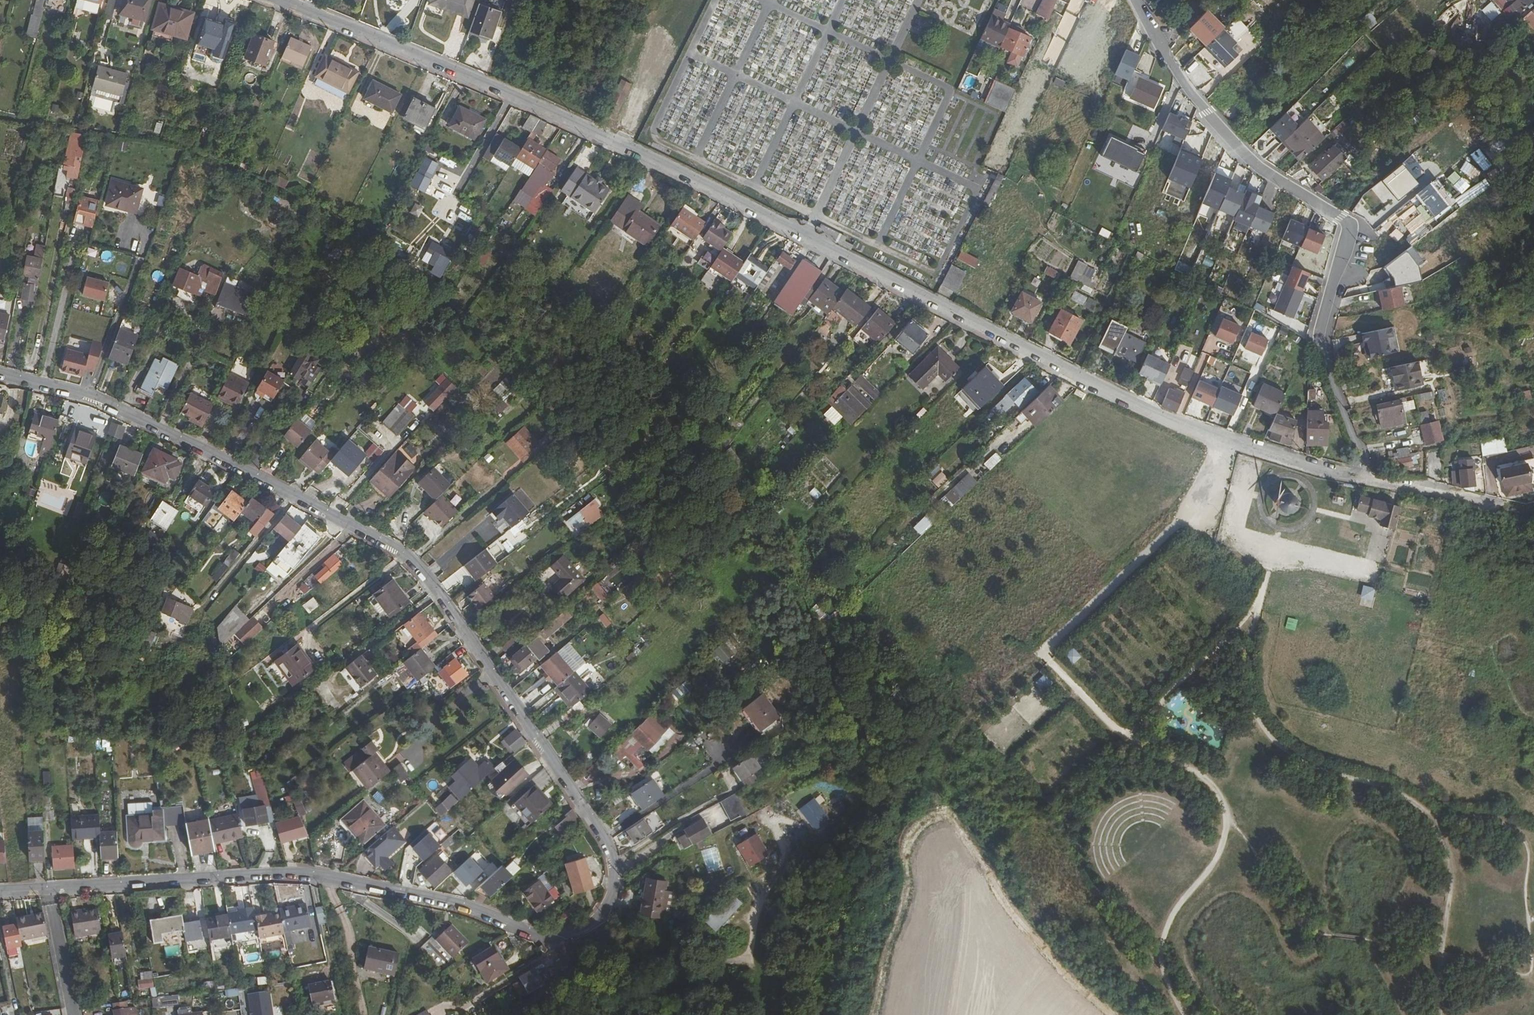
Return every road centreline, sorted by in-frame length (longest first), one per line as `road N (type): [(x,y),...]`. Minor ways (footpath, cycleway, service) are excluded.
road 1 (residential): [(53,888),(298,873),(464,905),(562,939),(591,931),(608,915),(620,874),(612,848),(417,559),(102,398),(0,370)]
road 2 (residential): [(1367,483),(1166,422),(558,117)]
road 3 (residential): [(558,117),(283,0)]
road 4 (residential): [(1327,208),(1350,224),(1323,338),(1326,361),(1367,483)]
road 5 (residential): [(1327,208),(1225,132),(1161,45)]
road 6 (track): [(1053,664),(1041,651),(1191,526)]
road 7 (track): [(743,732),(733,754),(607,841)]
road 8 (track): [(540,449),(417,559)]
road 9 (track): [(351,690),(335,685),(339,670),(443,592)]
road 10 (track): [(135,239),(80,390)]
road 11 (track): [(585,525),(465,626)]
road 12 (track): [(325,656),(308,633),(409,554)]
road 13 (track): [(425,413),(350,484),(308,501)]
road 14 (track): [(81,238),(47,382)]
road 15 (track): [(364,1014),(353,933),(326,876)]
road 16 (track): [(206,607),(297,496)]
road 17 (residential): [(1505,511),(1367,483)]
road 18 (track): [(736,790),(617,865)]
road 19 (track): [(235,319),(213,321),(162,428)]
road 20 (track): [(263,618),(357,526)]
road 21 (track): [(253,612),(347,521)]
road 22 (tertiary): [(558,117),(615,0)]
road 23 (residential): [(77,1014),(53,888)]
road 24 (track): [(722,806),(620,874)]

